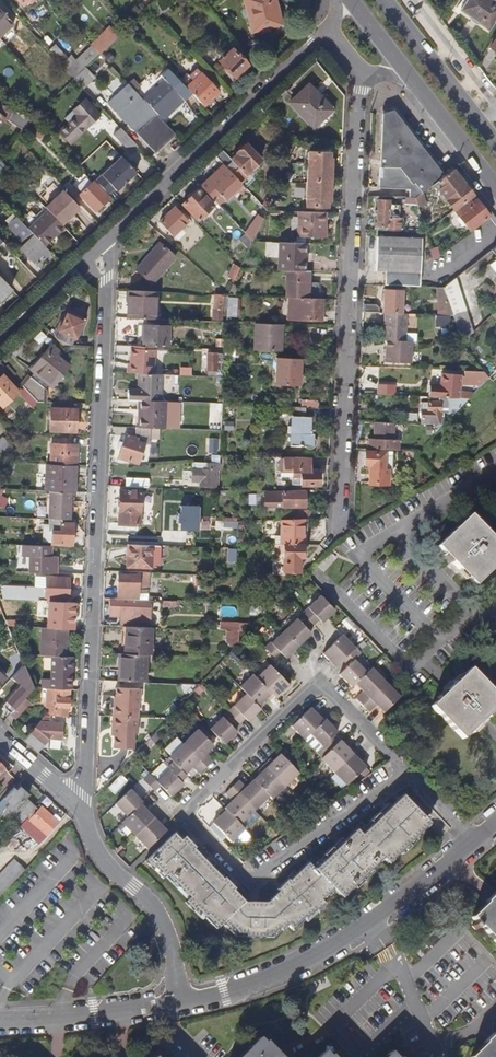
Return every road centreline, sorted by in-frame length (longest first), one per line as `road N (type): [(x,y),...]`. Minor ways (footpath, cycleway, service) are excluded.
road 1 (residential): [(81,813),(101,243)]
road 2 (residential): [(359,77),(340,529)]
road 3 (residential): [(411,775),(320,679),(182,815),(252,883)]
road 4 (residential): [(177,1003),(319,953),(475,843)]
road 5 (residential): [(325,33),(101,243)]
road 6 (residential): [(177,1003),(168,938),(152,907),(99,857),(81,813)]
road 7 (residential): [(252,883),(411,775)]
road 8 (primary): [(495,142),(387,0)]
road 9 (residential): [(0,1020),(177,1003)]
road 10 (residential): [(101,243),(0,339)]
road 11 (primary): [(412,78),(495,187)]
road 12 (residential): [(495,614),(457,600),(396,534)]

